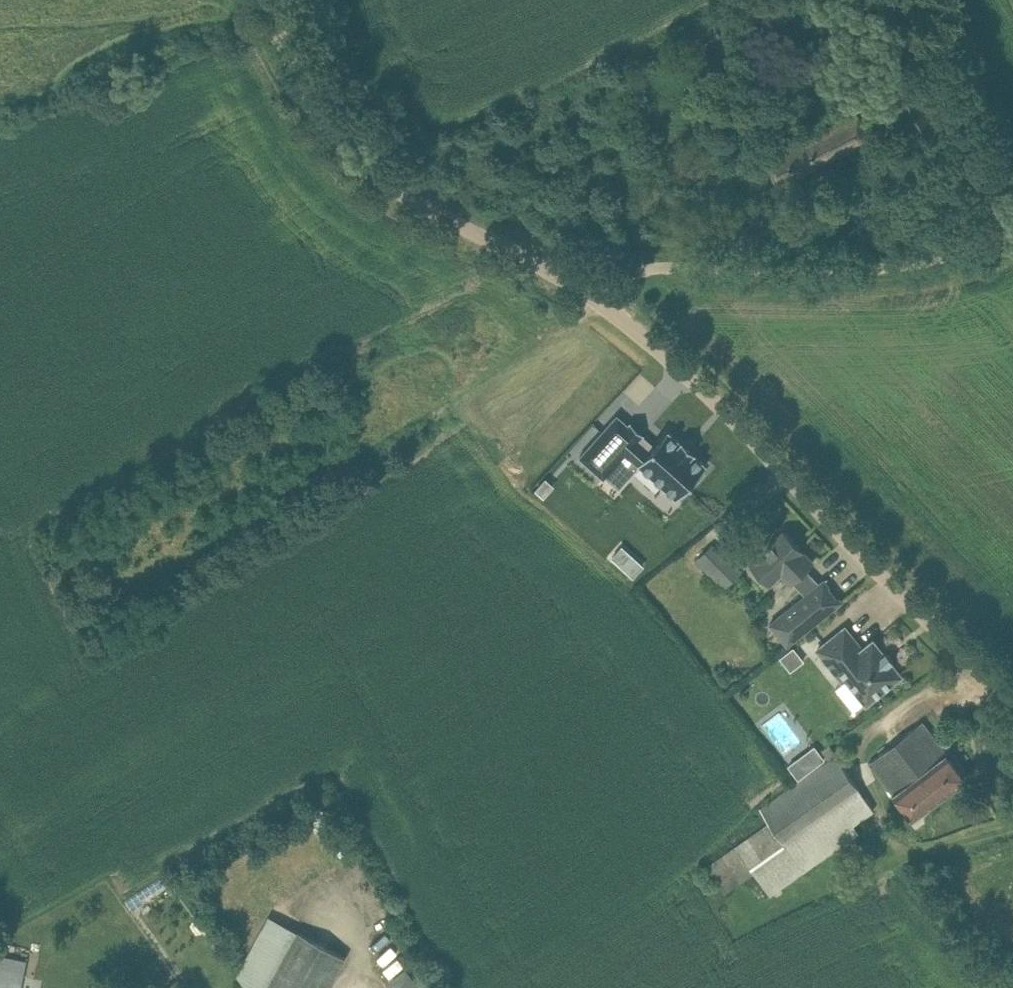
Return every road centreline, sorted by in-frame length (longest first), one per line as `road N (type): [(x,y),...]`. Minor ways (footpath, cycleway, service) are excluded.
road 1 (unclassified): [(1012,697),(602,302)]
road 2 (unclassified): [(602,302),(444,221),(371,168),(299,82),(269,0)]
road 3 (unclassified): [(1012,231),(922,261),(642,269),(602,302)]

